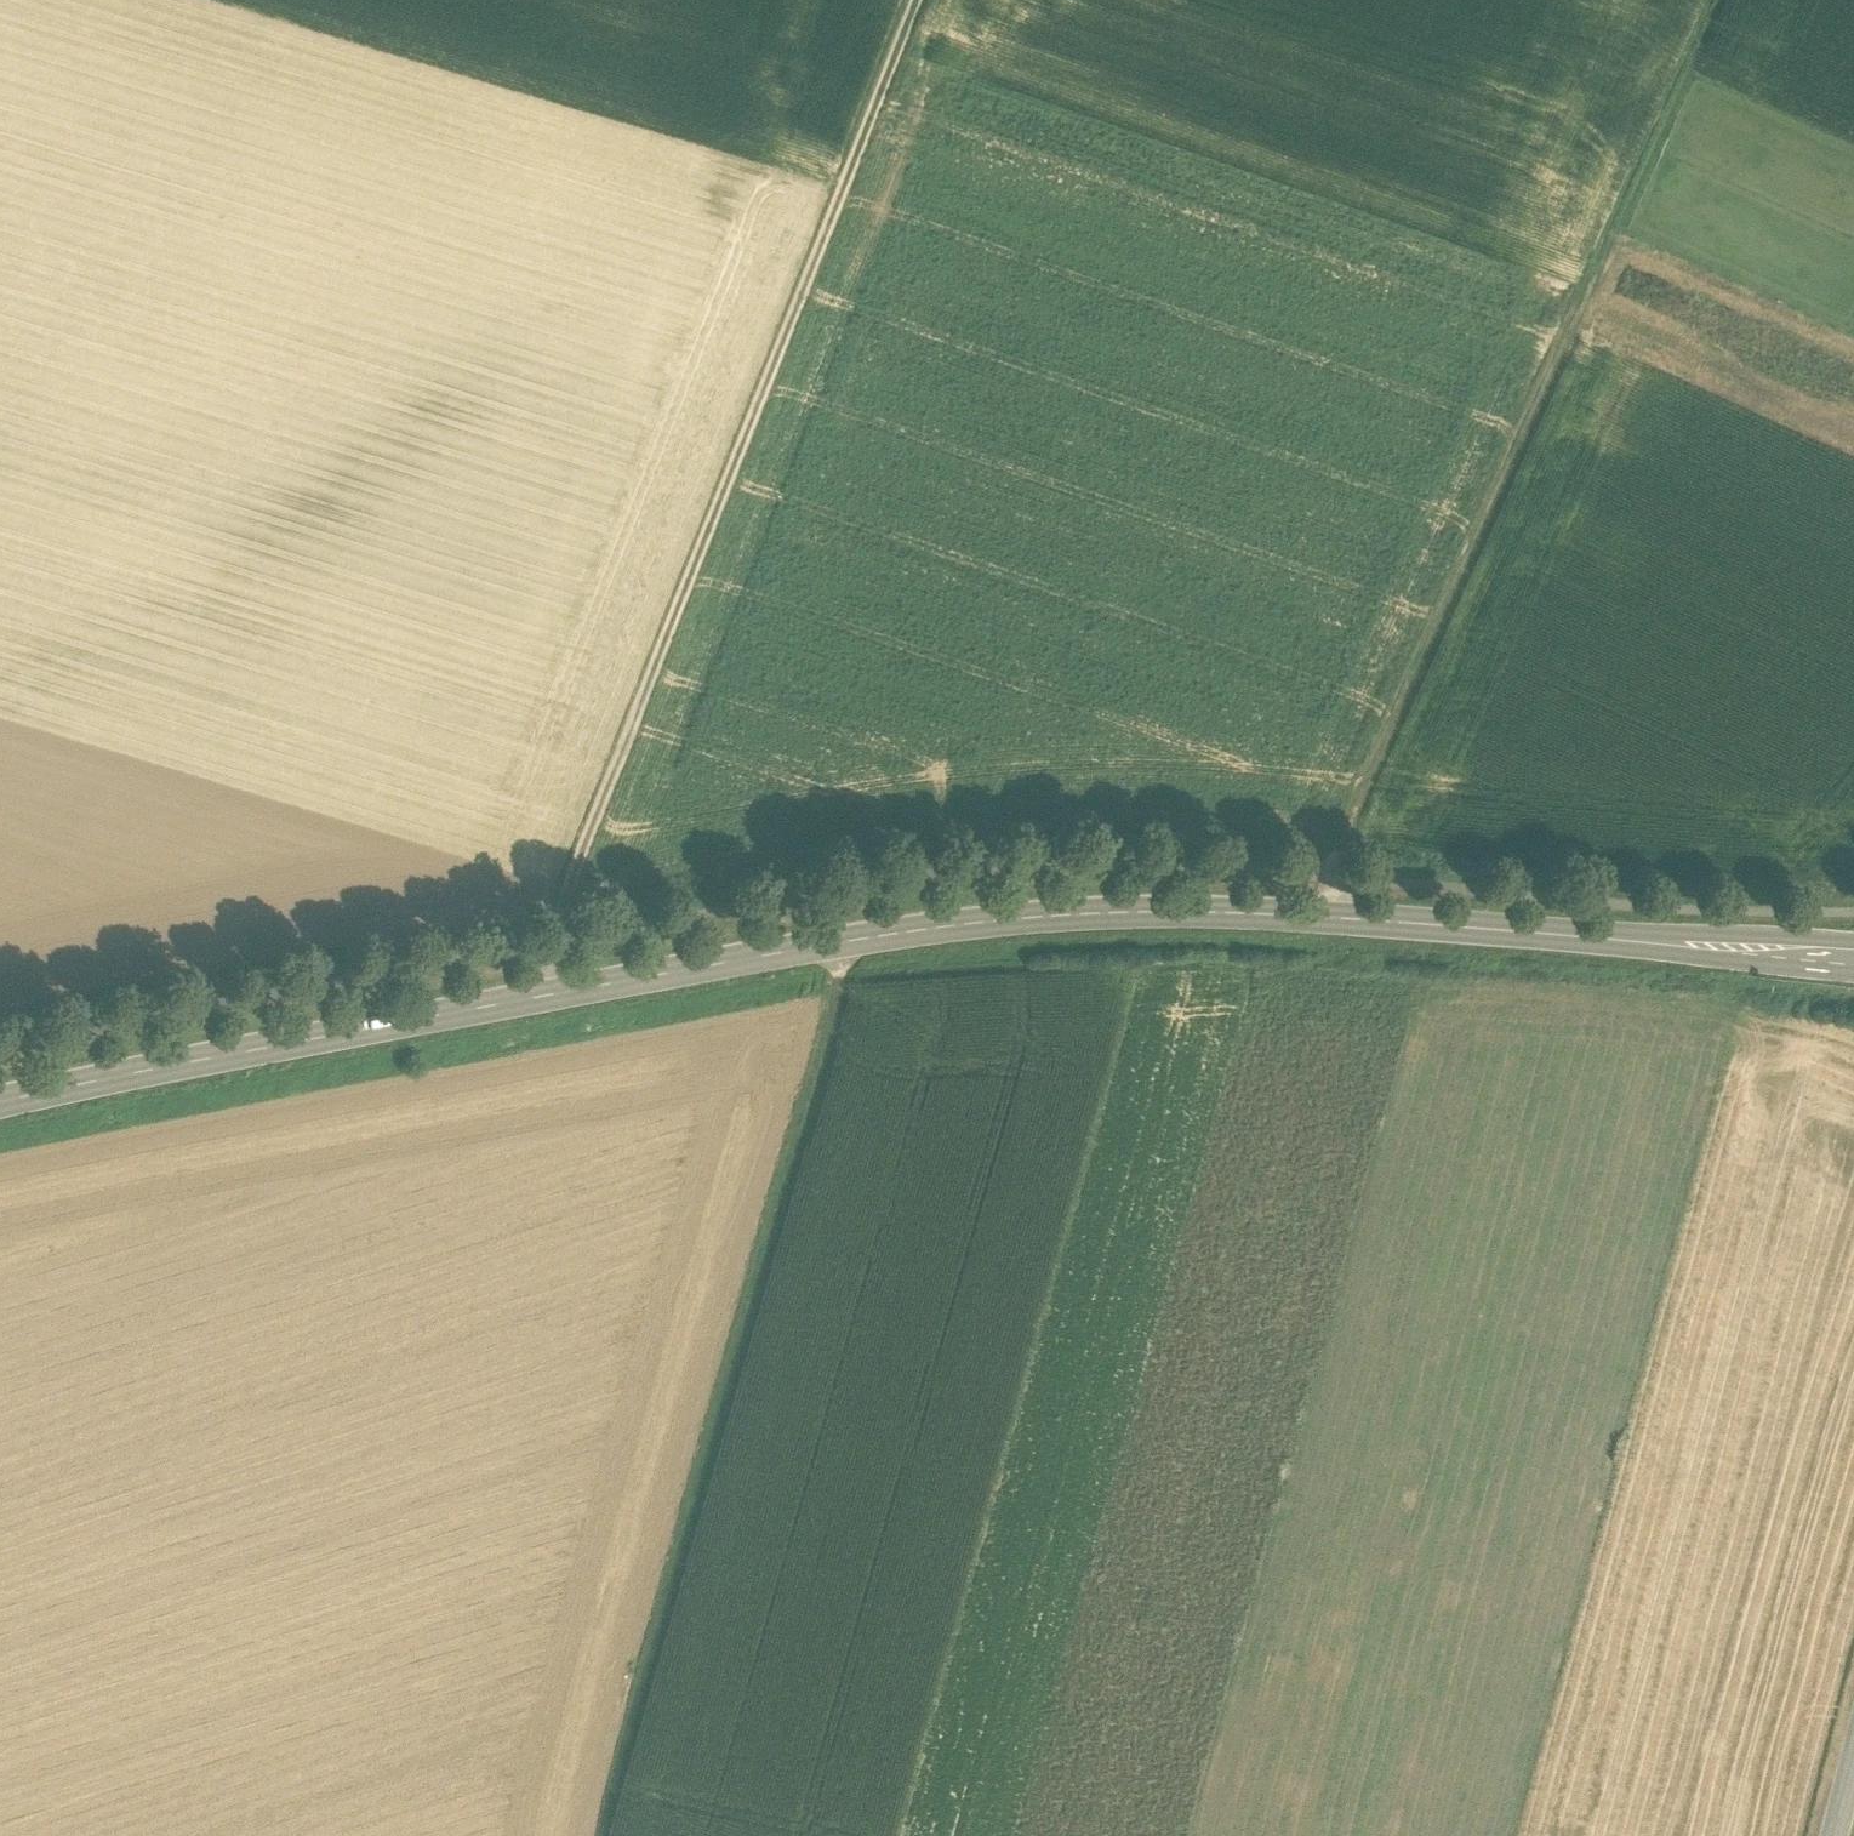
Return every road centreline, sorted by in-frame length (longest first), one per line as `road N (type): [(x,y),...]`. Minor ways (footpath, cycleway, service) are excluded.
road 1 (secondary): [(0,1109),(849,947),(1072,921),(1367,927),(1853,963)]
road 2 (track): [(921,0),(567,892),(552,946),(552,1002)]
road 3 (track): [(1718,0),(1342,838),(1335,858),(1336,925)]

